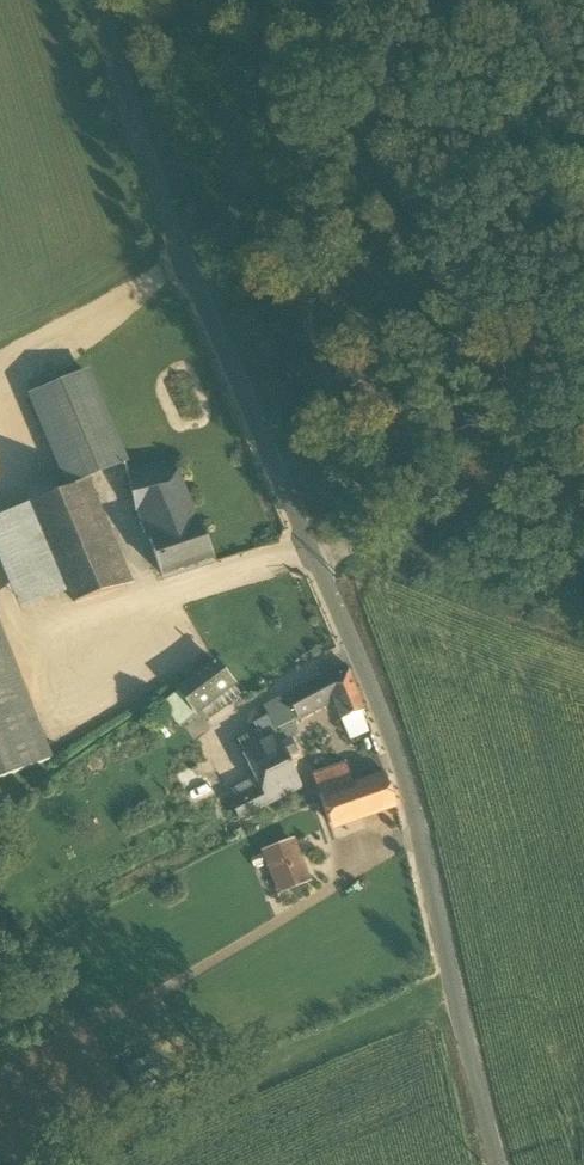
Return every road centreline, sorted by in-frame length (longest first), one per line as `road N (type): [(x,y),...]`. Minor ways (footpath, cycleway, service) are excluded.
road 1 (tertiary): [(95,0),(155,186),(406,773),(504,1164)]
road 2 (track): [(326,587),(374,521),(368,478),(317,352),(300,266),(308,163),(331,59),(360,0)]

